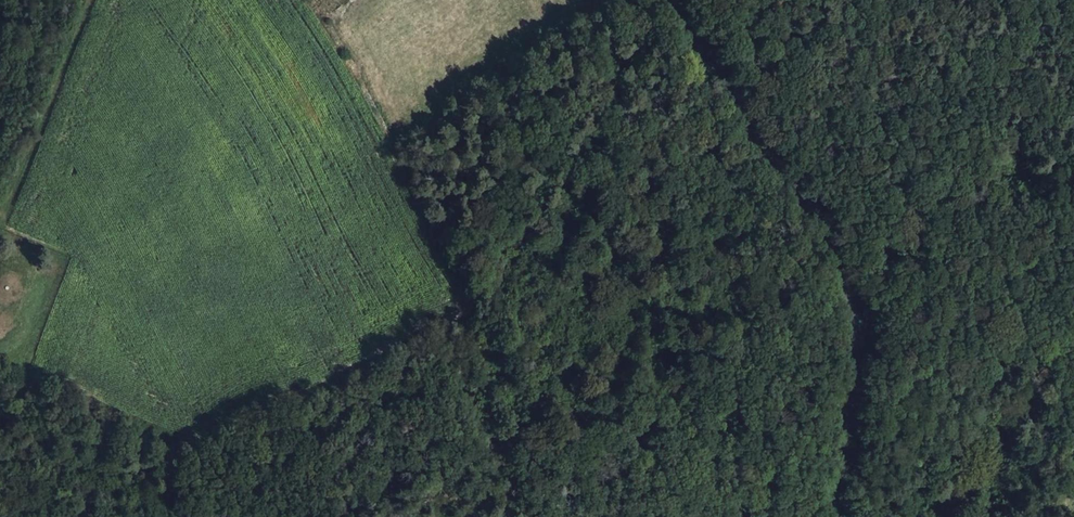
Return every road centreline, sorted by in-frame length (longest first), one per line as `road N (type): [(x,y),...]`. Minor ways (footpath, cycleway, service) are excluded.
road 1 (tertiary): [(837,516),(850,319),(825,237),(668,0)]
road 2 (track): [(91,0),(3,221)]

